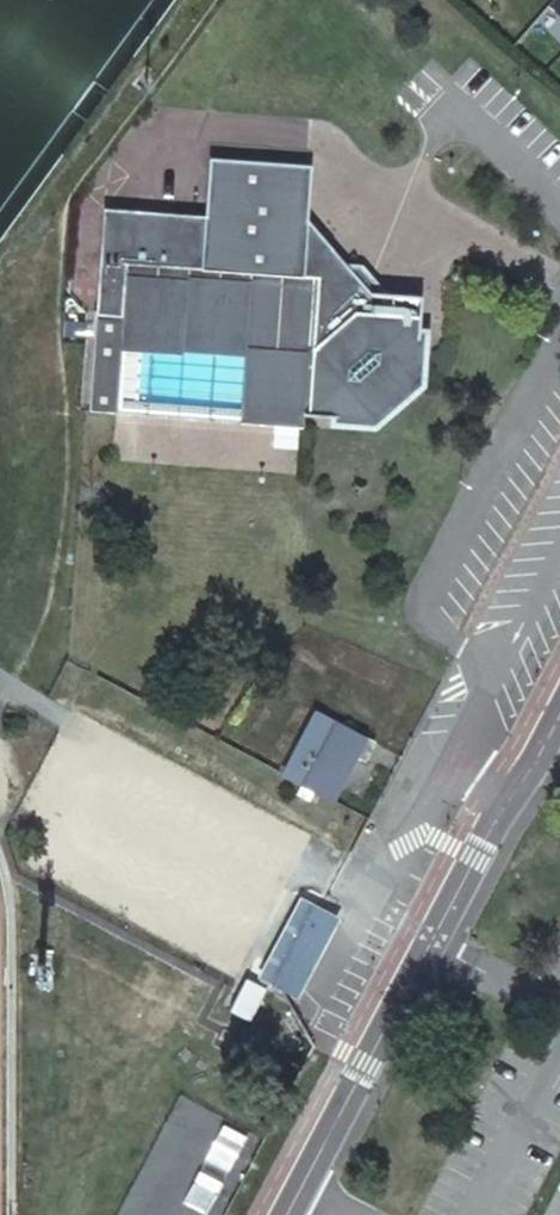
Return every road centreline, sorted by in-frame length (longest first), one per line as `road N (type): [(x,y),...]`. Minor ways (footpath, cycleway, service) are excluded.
road 1 (residential): [(279,1214),(559,686)]

